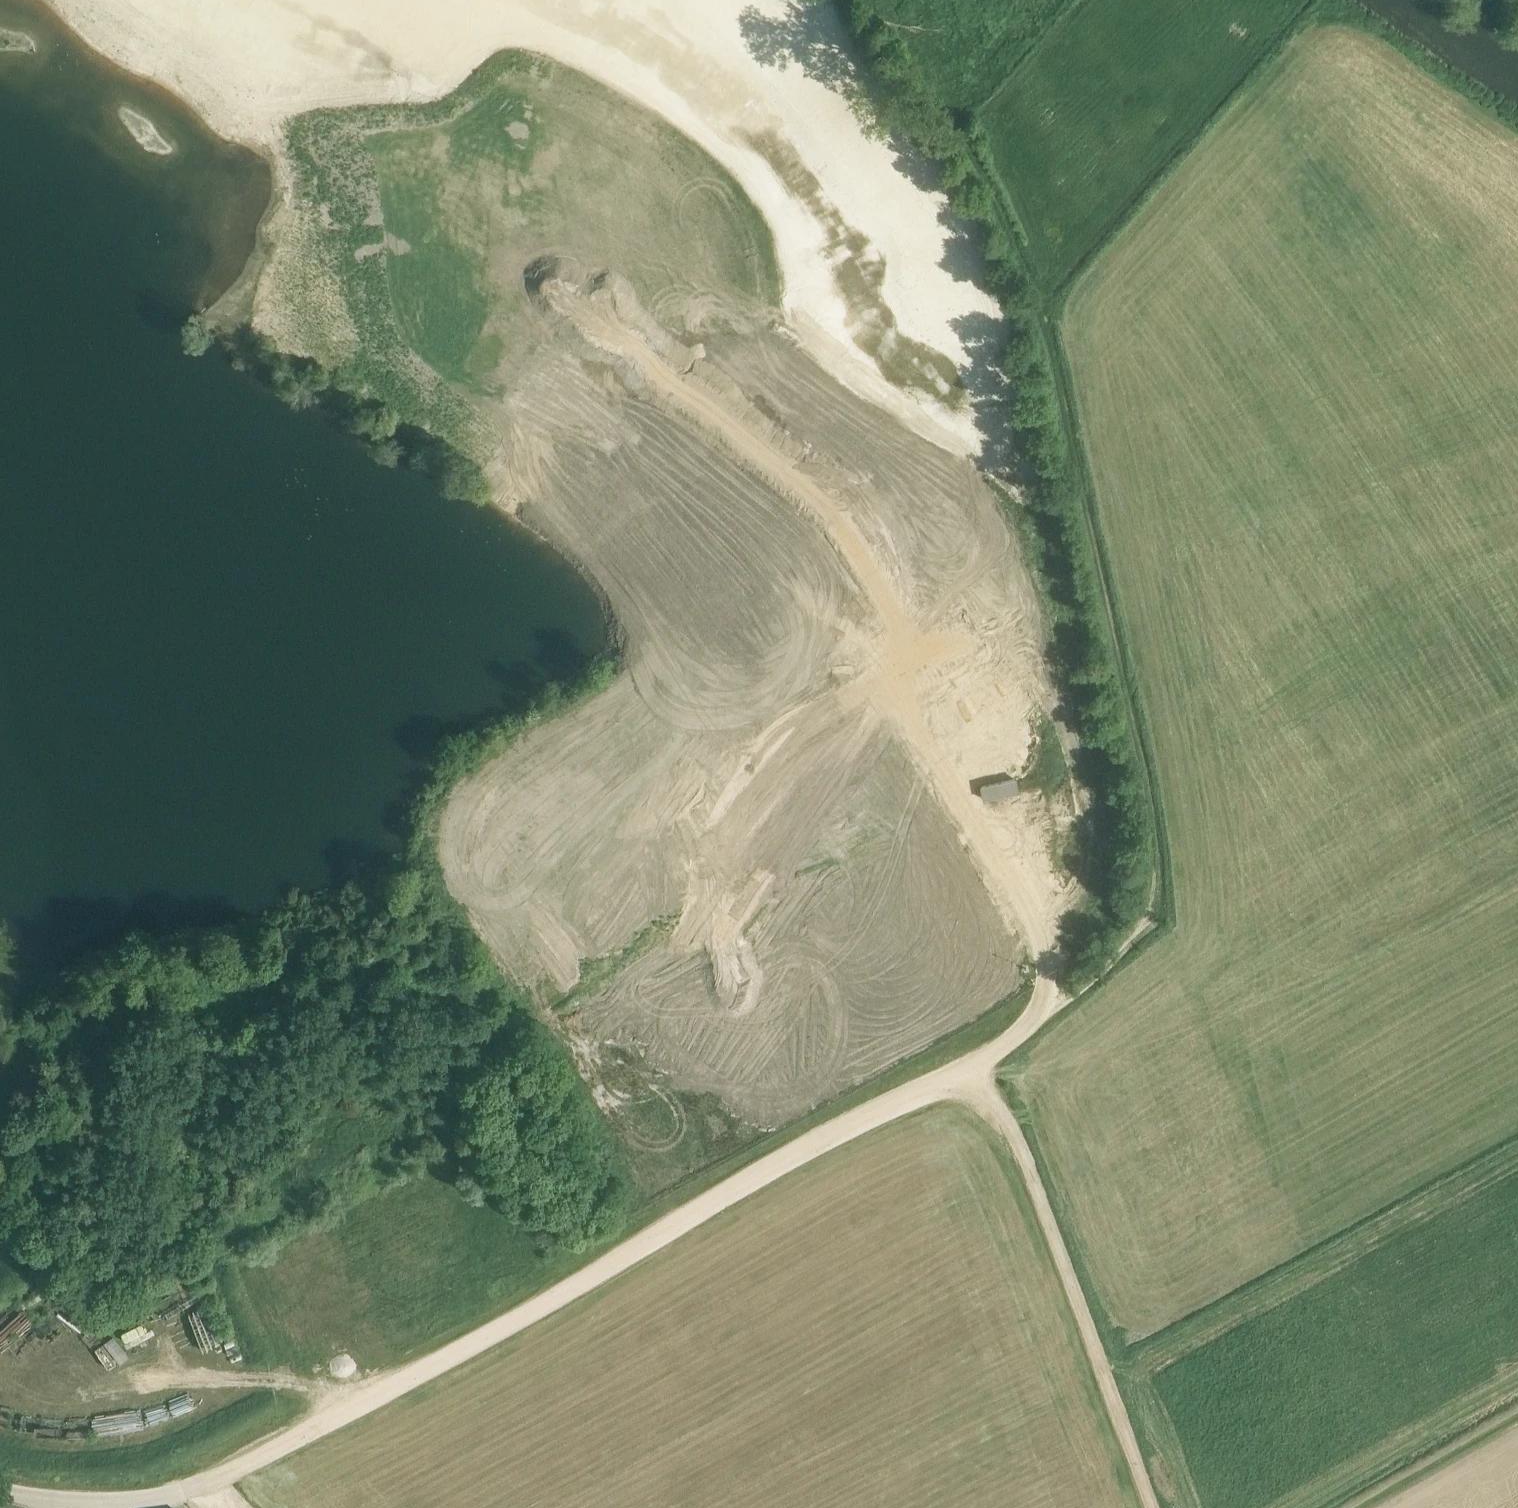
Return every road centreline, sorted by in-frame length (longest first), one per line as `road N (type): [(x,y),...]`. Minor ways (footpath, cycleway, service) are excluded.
road 1 (track): [(860,0),(948,126),(1002,228),(1037,333),(1160,852),(1147,913),(1100,979),(982,1066),(210,1475),(145,1507),(0,1495)]
road 2 (track): [(1158,1507),(982,1066)]

